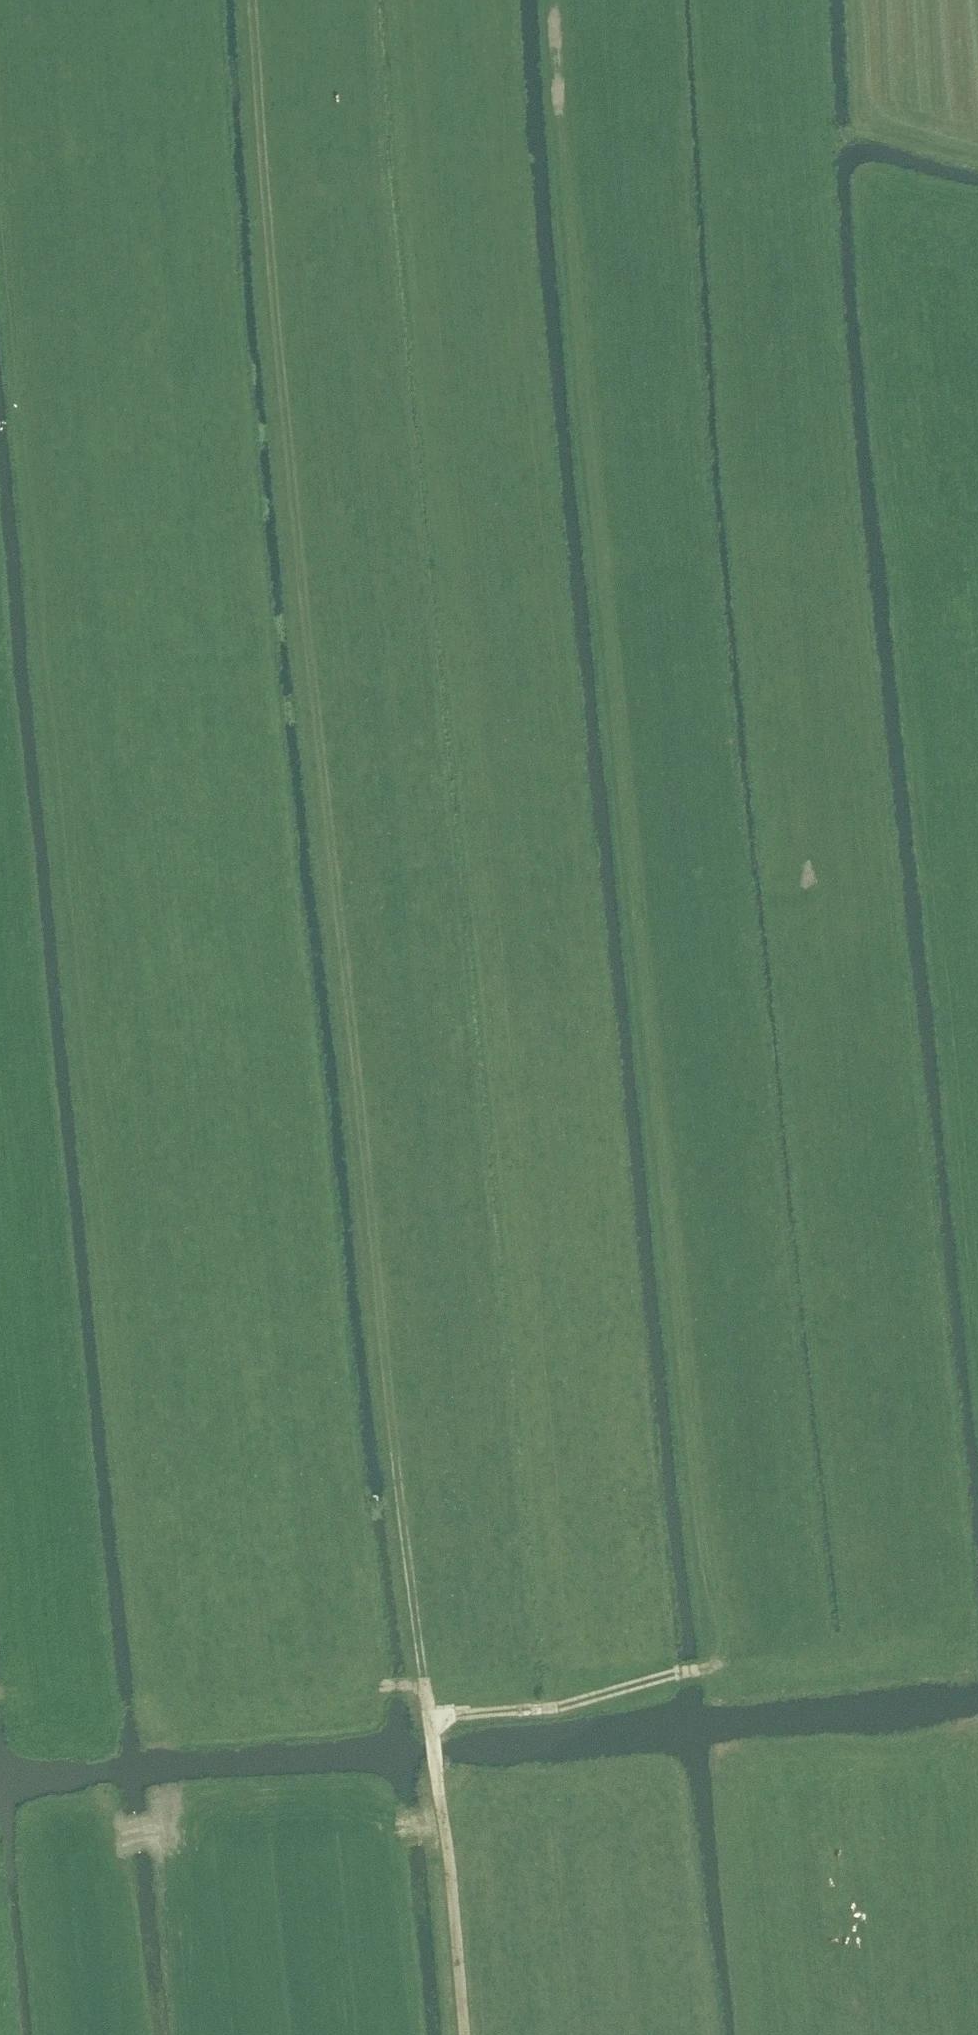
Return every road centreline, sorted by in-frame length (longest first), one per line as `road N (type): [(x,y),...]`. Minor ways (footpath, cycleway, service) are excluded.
road 1 (track): [(426,1684),(361,1141),(269,0)]
road 2 (track): [(461,2034),(431,1720),(560,1707),(718,1667)]

